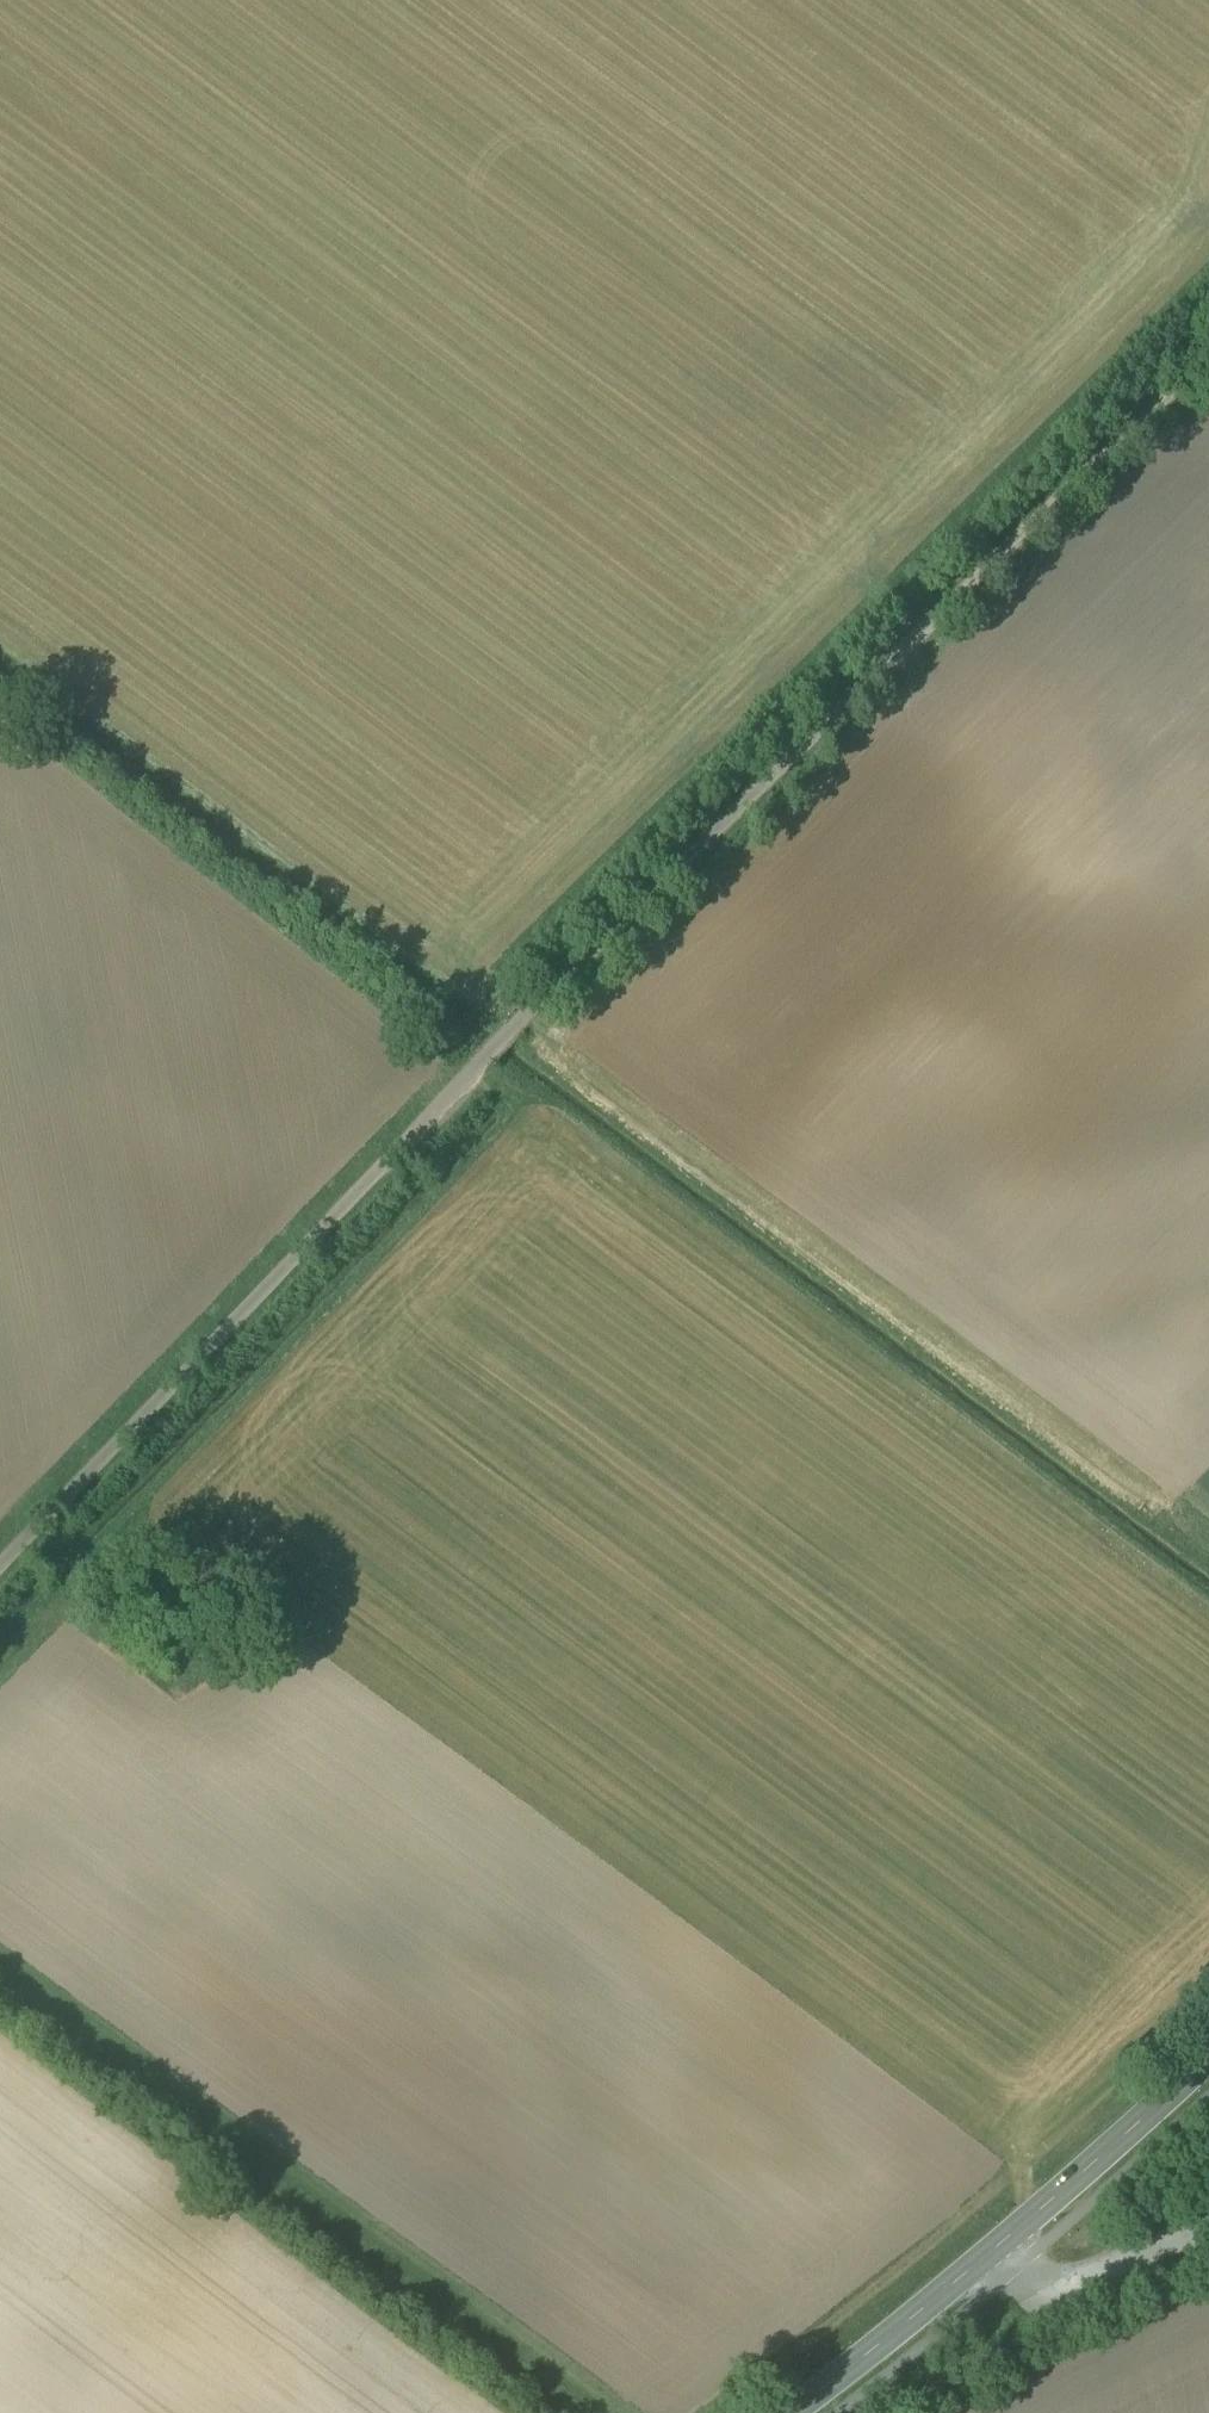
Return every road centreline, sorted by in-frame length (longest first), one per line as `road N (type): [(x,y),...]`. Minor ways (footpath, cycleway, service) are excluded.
road 1 (unclassified): [(0,1566),(512,1030),(962,597)]
road 2 (secondary): [(794,2412),(989,2257),(1208,2056)]
road 3 (track): [(962,597),(1208,347)]

